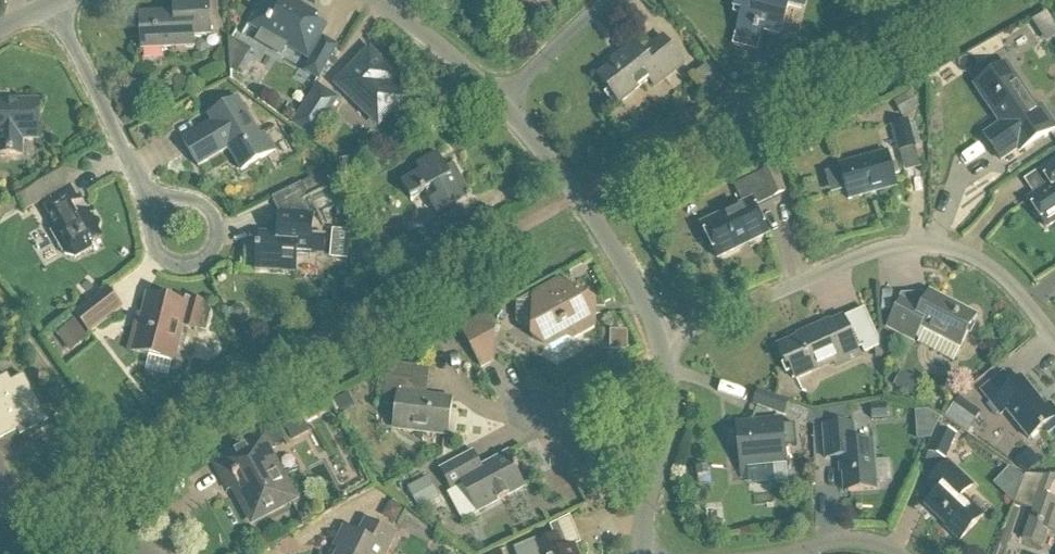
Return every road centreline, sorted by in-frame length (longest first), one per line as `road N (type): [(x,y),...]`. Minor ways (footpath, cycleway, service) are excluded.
road 1 (residential): [(1054,341),(1010,281),(946,245),(904,248),(662,341)]
road 2 (residential): [(153,203),(50,9)]
road 3 (residential): [(153,203),(207,215),(215,252),(197,269),(176,275),(158,263),(152,241)]
road 4 (unclassified): [(662,341),(580,199)]
road 5 (residential): [(152,553),(45,508),(0,515)]
road 6 (unclassified): [(384,0),(433,29),(506,103)]
road 7 (residential): [(506,103),(627,0)]
road 8 (unclassified): [(653,473),(670,370),(662,341)]
road 9 (residential): [(653,473),(599,454),(535,414)]
road 10 (unclassified): [(506,103),(580,199)]

